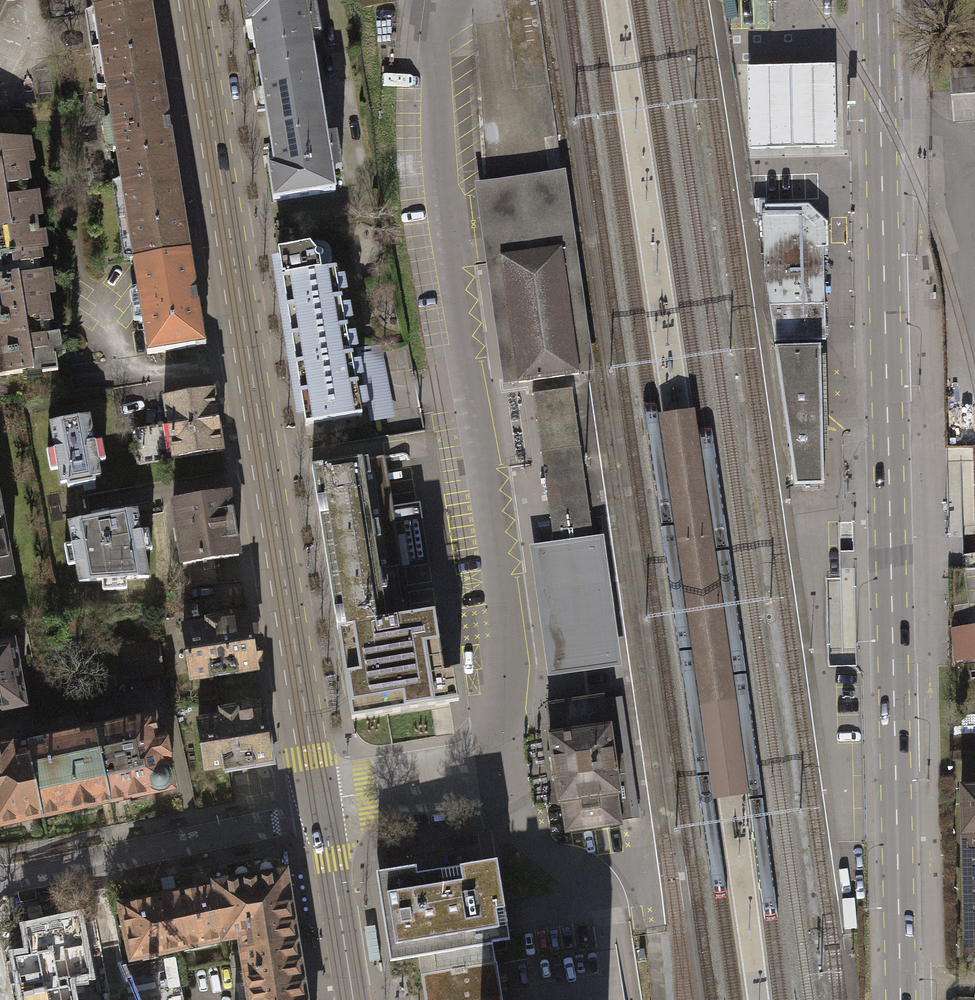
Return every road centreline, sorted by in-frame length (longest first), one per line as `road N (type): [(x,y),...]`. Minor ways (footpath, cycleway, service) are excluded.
road 1 (primary): [(878,0),(900,999)]
road 2 (tertiary): [(193,0),(322,811)]
road 3 (residential): [(0,880),(322,811)]
road 4 (residential): [(322,811),(515,780)]
road 5 (tertiary): [(322,811),(354,999)]

